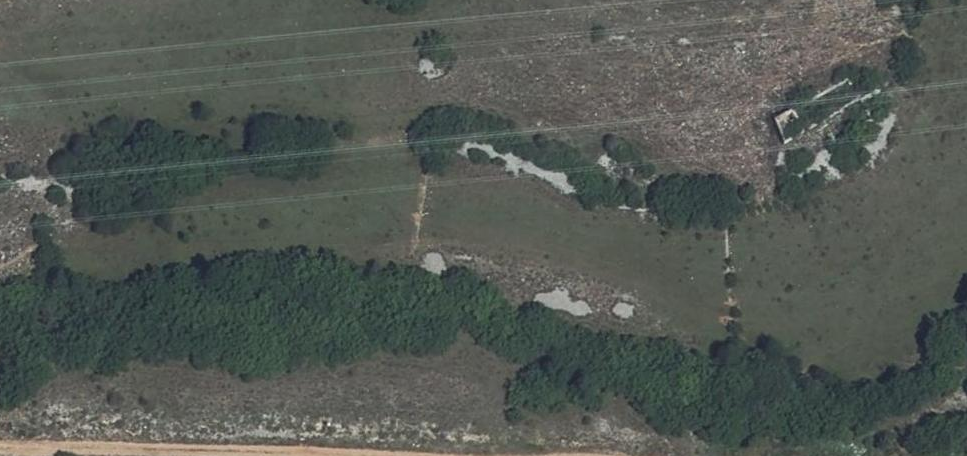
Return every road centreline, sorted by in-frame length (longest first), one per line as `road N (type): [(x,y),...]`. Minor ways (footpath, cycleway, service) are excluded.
road 1 (track): [(0,295),(52,291),(131,334),(296,283),(842,428),(966,374)]
road 2 (track): [(0,453),(154,455)]

